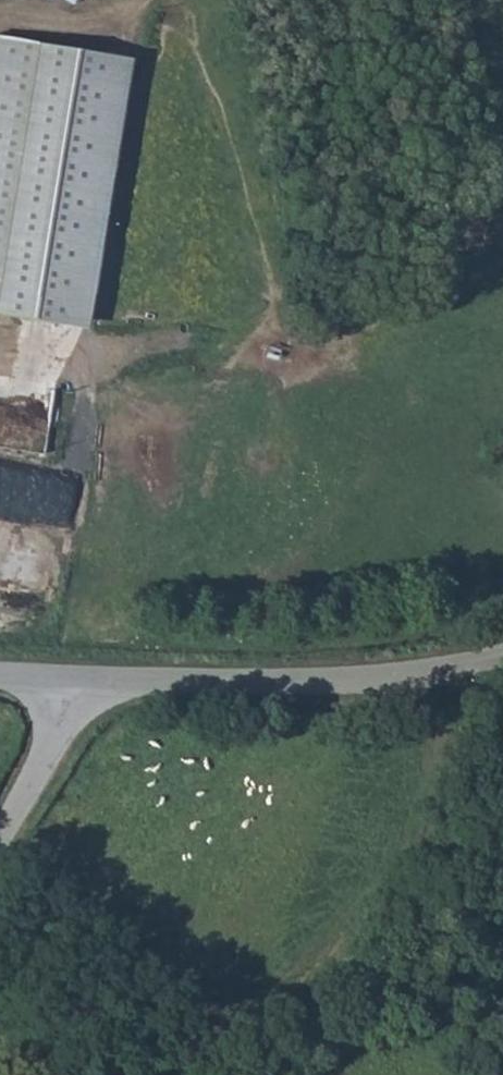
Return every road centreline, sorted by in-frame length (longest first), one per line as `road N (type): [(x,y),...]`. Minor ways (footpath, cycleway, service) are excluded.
road 1 (tertiary): [(502,652),(386,677),(258,684),(73,678)]
road 2 (unclassified): [(0,841),(73,678)]

